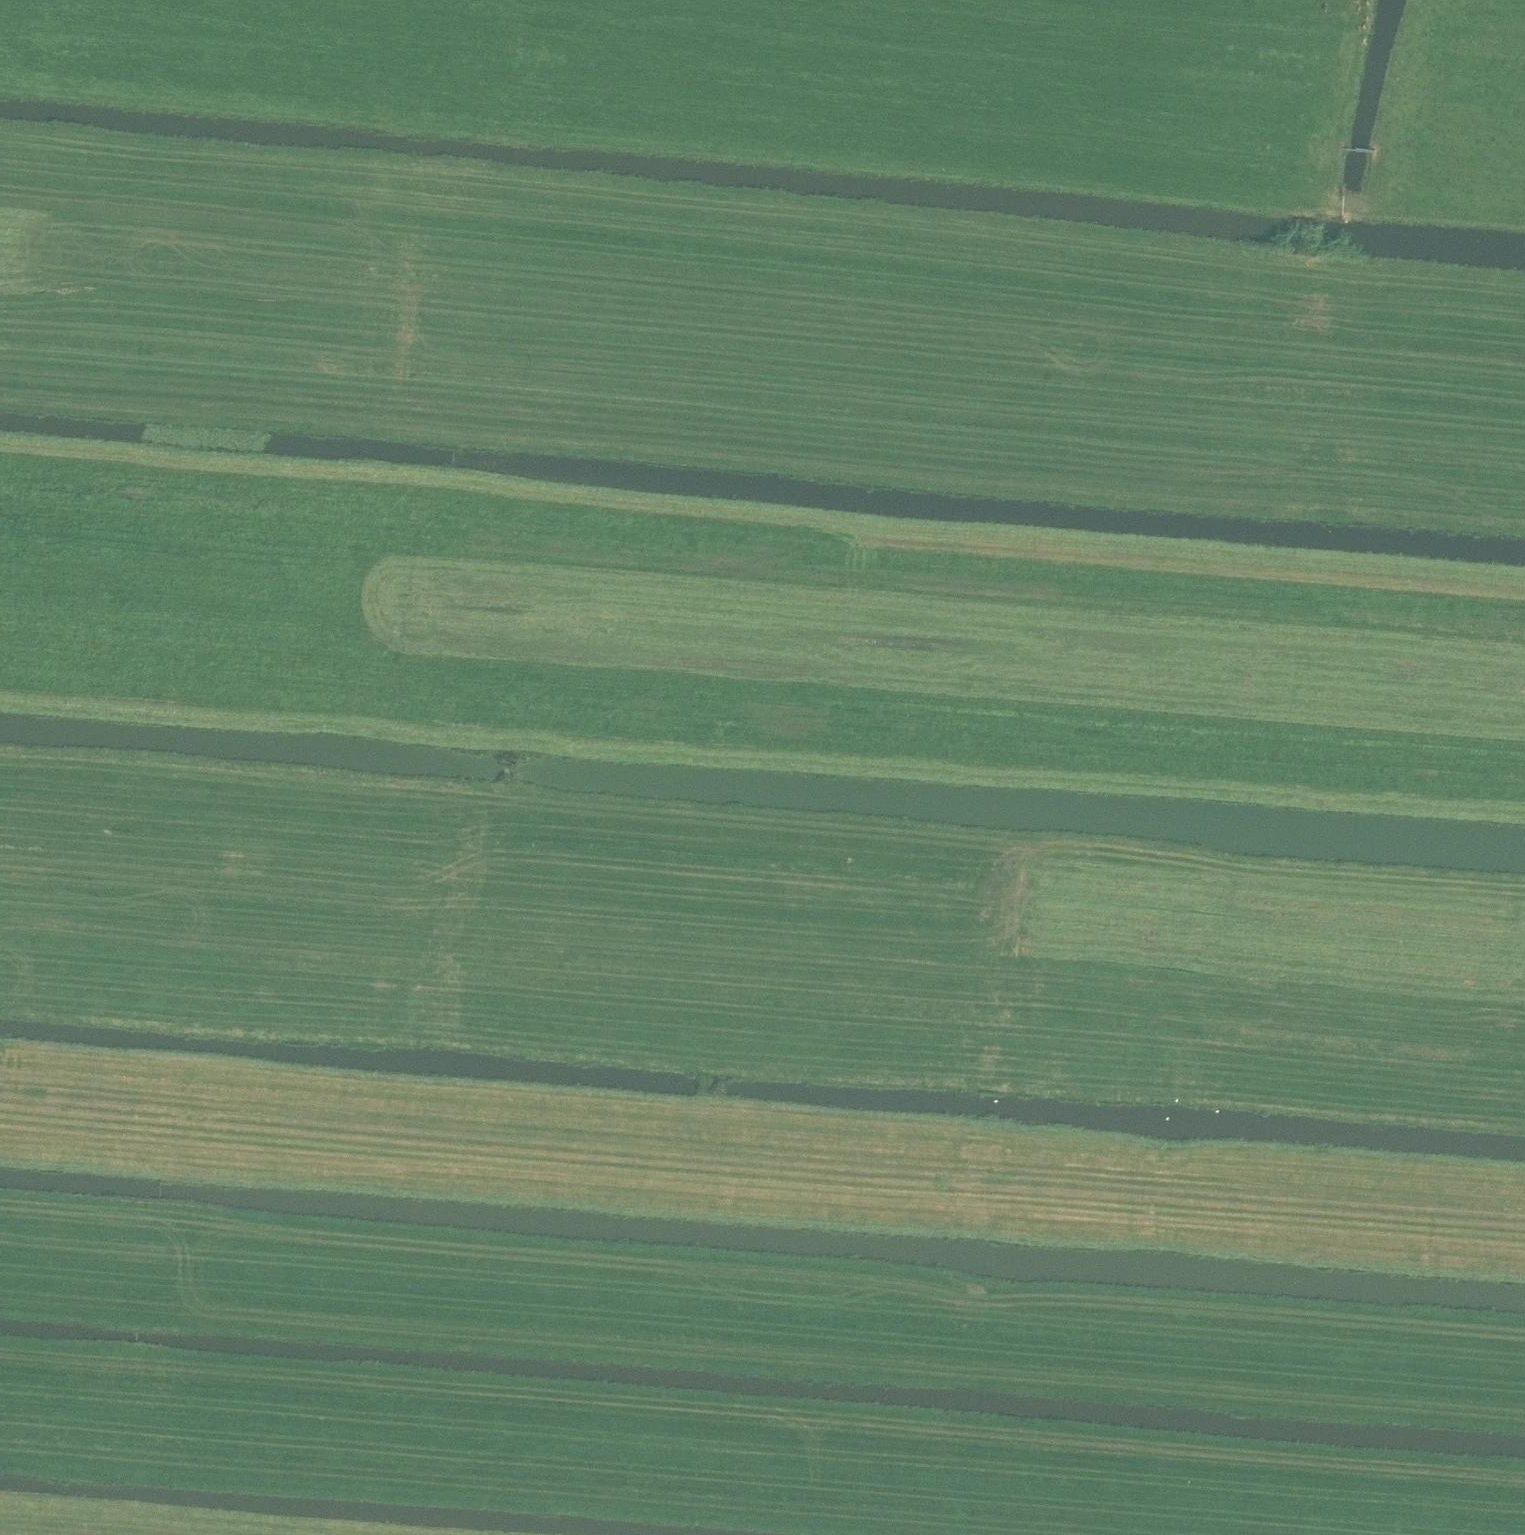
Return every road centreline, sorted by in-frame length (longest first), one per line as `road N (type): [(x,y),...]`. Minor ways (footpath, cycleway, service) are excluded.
road 1 (track): [(1372,301),(1305,259),(1356,0)]

